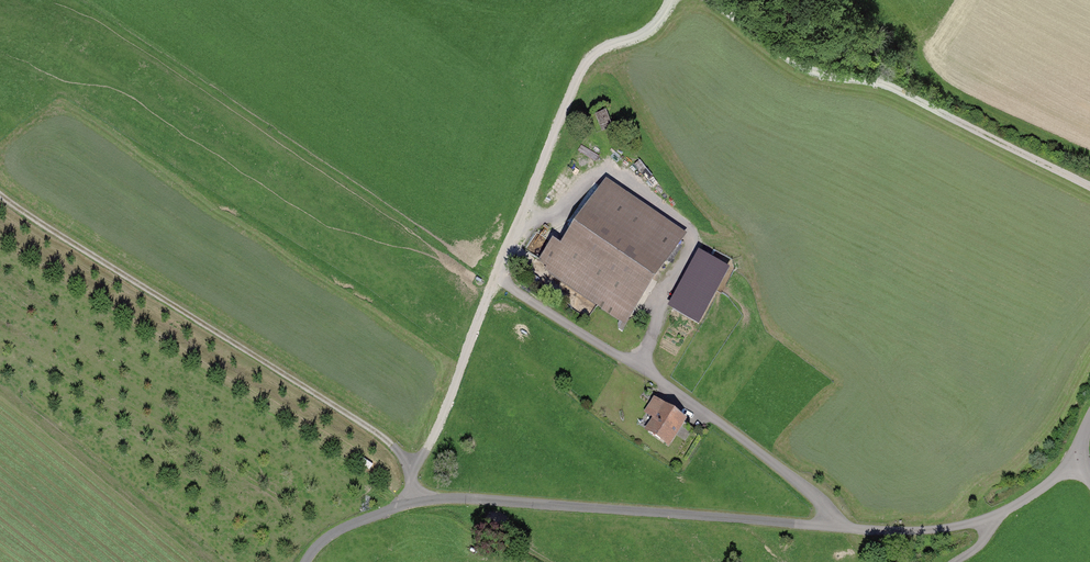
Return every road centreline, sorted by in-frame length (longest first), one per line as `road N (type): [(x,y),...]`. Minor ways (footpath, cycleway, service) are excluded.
road 1 (residential): [(1077,463),(1019,504),(931,531),(438,499),(328,537),(307,561)]
road 2 (track): [(416,501),(412,468),(443,414),(574,82),(595,53),(638,36),(671,0)]
road 3 (track): [(412,468),(371,429),(0,194)]
road 4 (track): [(1089,187),(899,91),(786,58),(712,0)]
road 5 (track): [(833,526),(815,495),(740,435),(496,276)]

